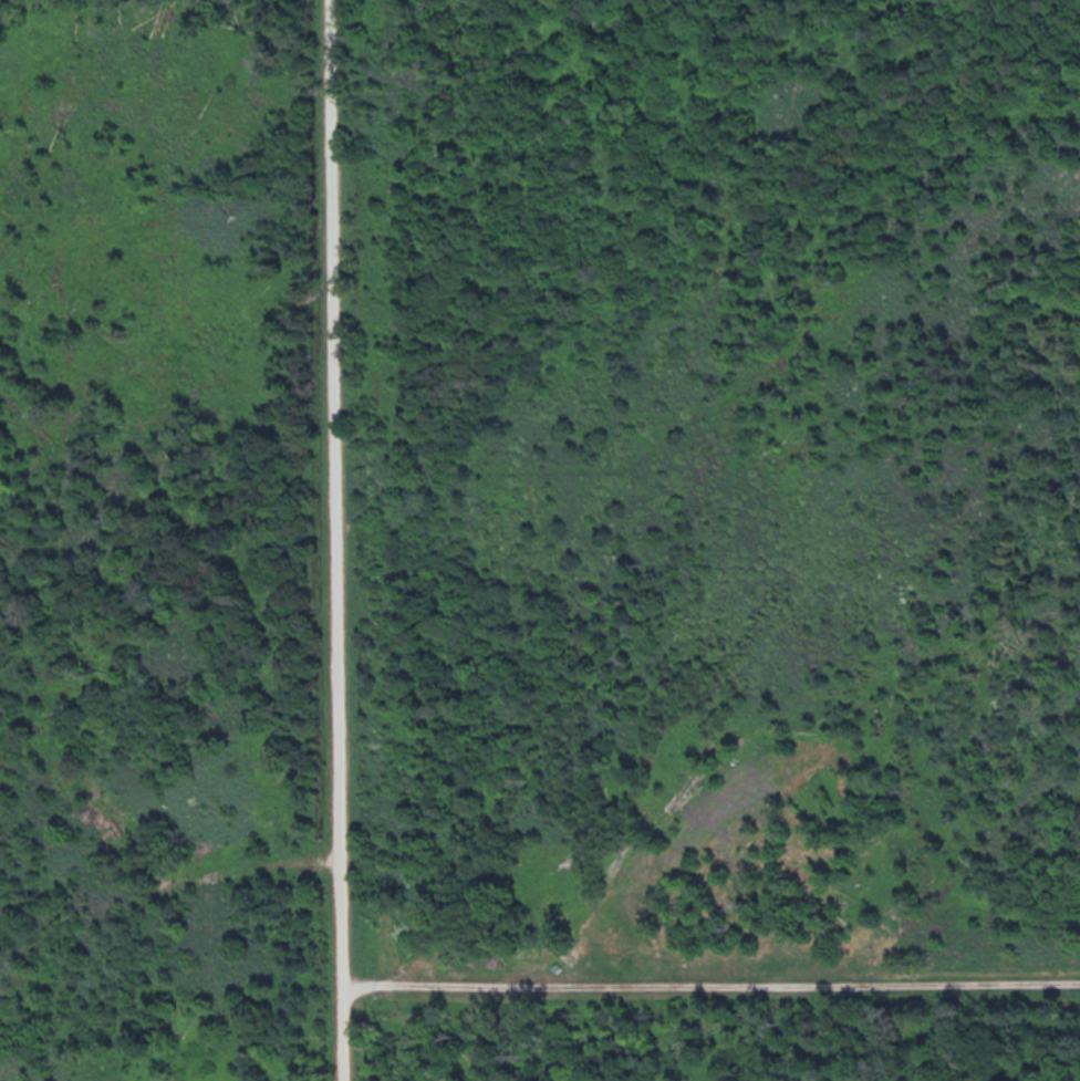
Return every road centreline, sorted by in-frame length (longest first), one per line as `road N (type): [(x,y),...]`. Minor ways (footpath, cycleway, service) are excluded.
road 1 (residential): [(340,1080),(325,0)]

